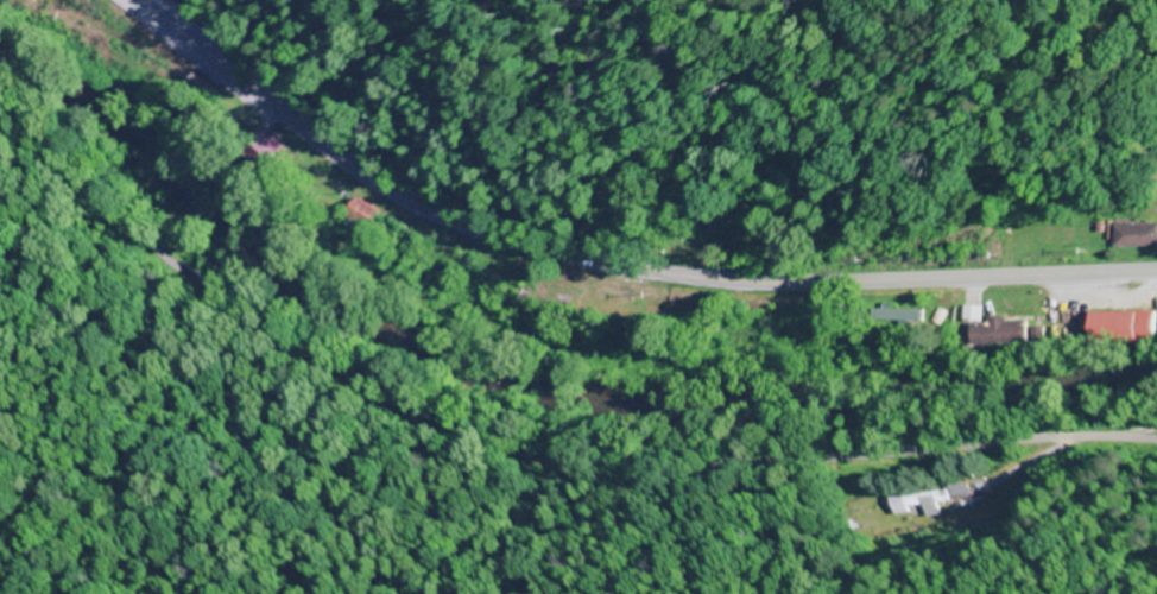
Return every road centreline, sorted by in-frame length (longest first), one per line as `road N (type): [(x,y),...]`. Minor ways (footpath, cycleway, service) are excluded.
road 1 (residential): [(1156,434),(694,463),(576,457),(481,438),(234,312),(0,113)]
road 2 (secondary): [(1156,275),(769,286),(639,273),(520,248),(404,203),(323,152),(253,89),(211,37),(163,0)]

